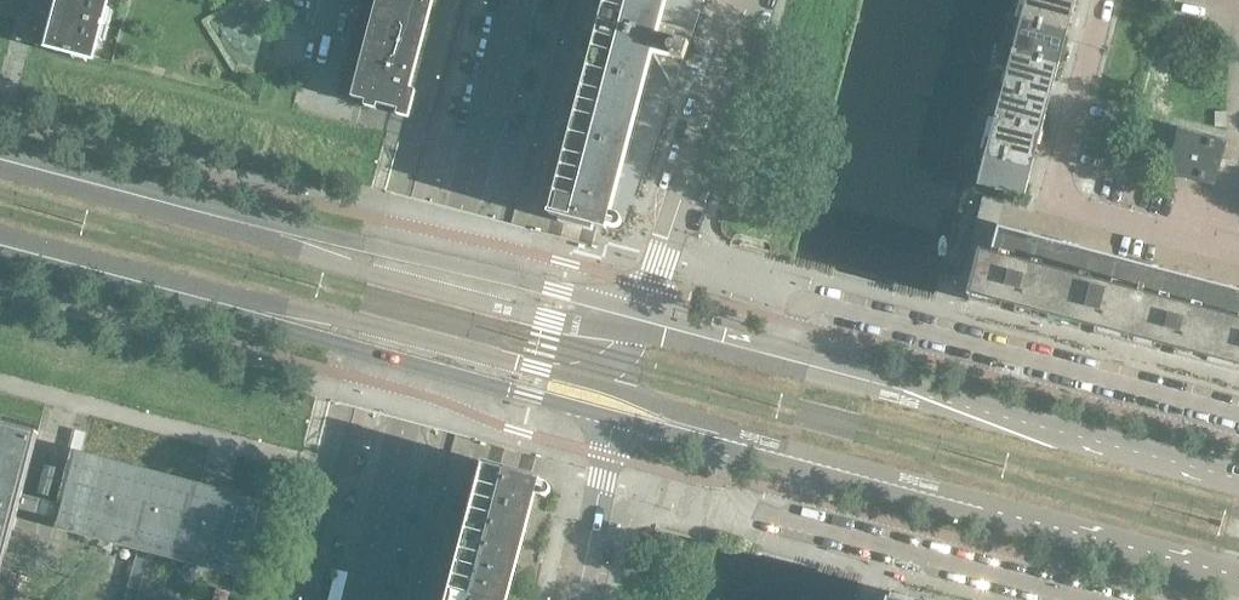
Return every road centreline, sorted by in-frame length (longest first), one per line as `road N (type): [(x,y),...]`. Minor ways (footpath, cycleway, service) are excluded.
road 1 (secondary): [(641,316),(561,287),(0,146)]
road 2 (secondary): [(614,418),(784,455),(1238,577)]
road 3 (secondary): [(0,257),(614,418)]
road 4 (residential): [(362,599),(518,0)]
road 5 (secondary): [(1238,478),(641,316)]
road 6 (residential): [(1238,253),(1057,200),(1105,0)]
road 7 (residential): [(641,316),(751,0)]
road 8 (residential): [(580,599),(614,418)]

